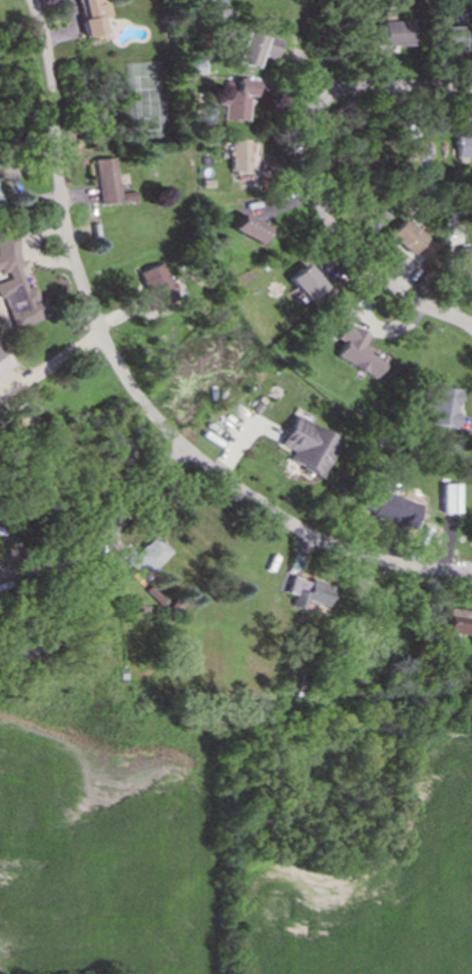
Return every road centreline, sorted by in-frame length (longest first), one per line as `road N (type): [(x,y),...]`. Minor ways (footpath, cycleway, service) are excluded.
road 1 (residential): [(471,573),(402,572),(298,533),(195,456),(118,374),(80,275),(41,27),(28,0)]
road 2 (residential): [(452,319),(359,259),(318,178),(314,140),(320,102),(344,89),(471,87)]
road 3 (residential): [(184,446),(97,540)]

